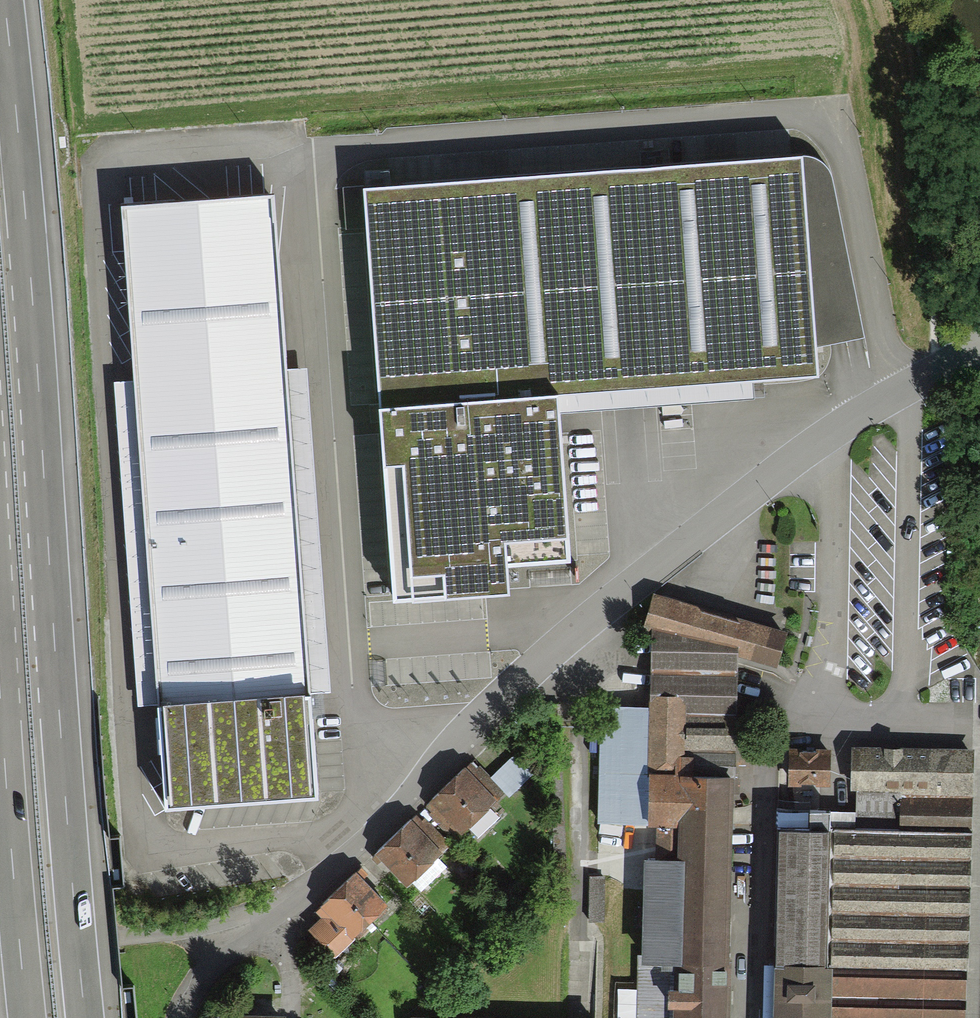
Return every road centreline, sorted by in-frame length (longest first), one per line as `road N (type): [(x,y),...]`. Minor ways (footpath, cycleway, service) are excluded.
road 1 (residential): [(0,957),(195,940),(294,896),(397,807),(530,670),(688,538),(902,386)]
road 2 (motorway): [(87,1017),(3,0)]
road 3 (unclassified): [(910,729),(910,408),(902,386)]
road 4 (motorway): [(0,682),(27,1017)]

